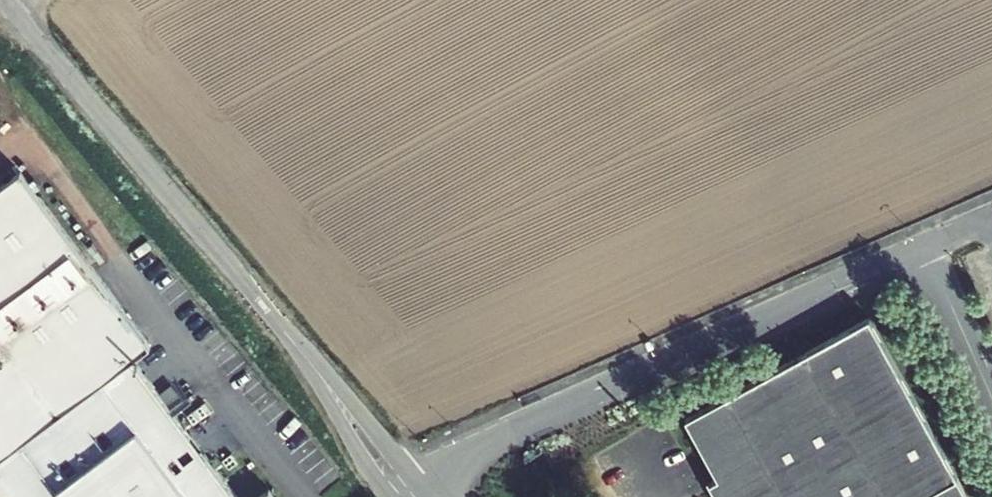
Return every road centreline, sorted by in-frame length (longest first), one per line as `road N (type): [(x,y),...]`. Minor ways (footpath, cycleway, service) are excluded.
road 1 (tertiary): [(12,0),(306,357),(409,496)]

